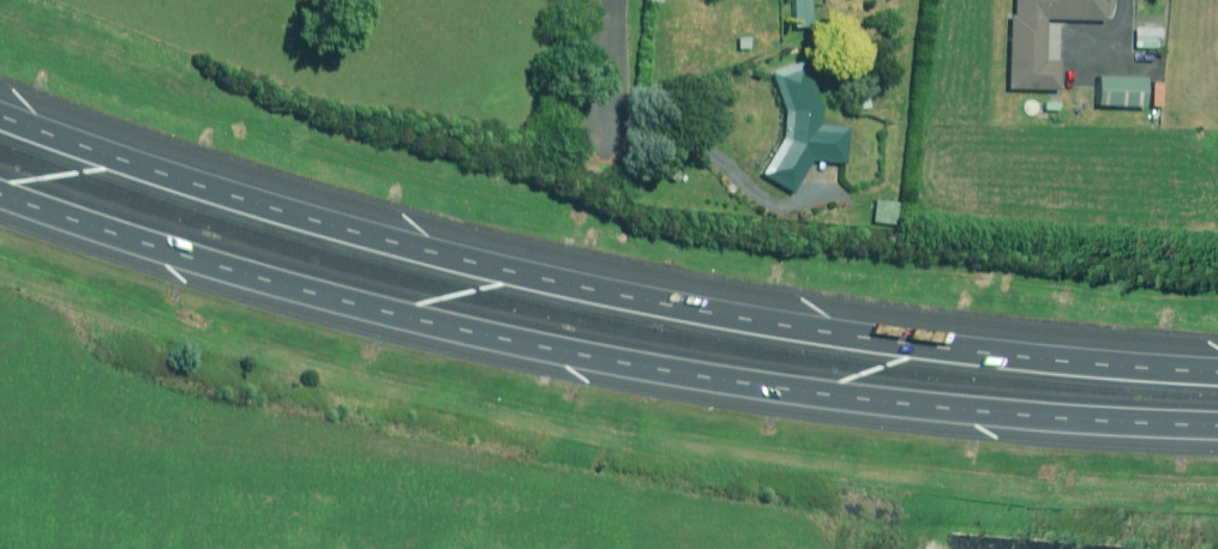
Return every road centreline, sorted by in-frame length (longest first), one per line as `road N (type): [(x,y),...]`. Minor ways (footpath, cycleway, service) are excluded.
road 1 (motorway): [(0,116),(355,232),(689,310),(1011,358),(1217,372)]
road 2 (motorway): [(1217,427),(902,407),(584,358),(303,292),(0,195)]
road 3 (residential): [(603,127),(615,0)]

